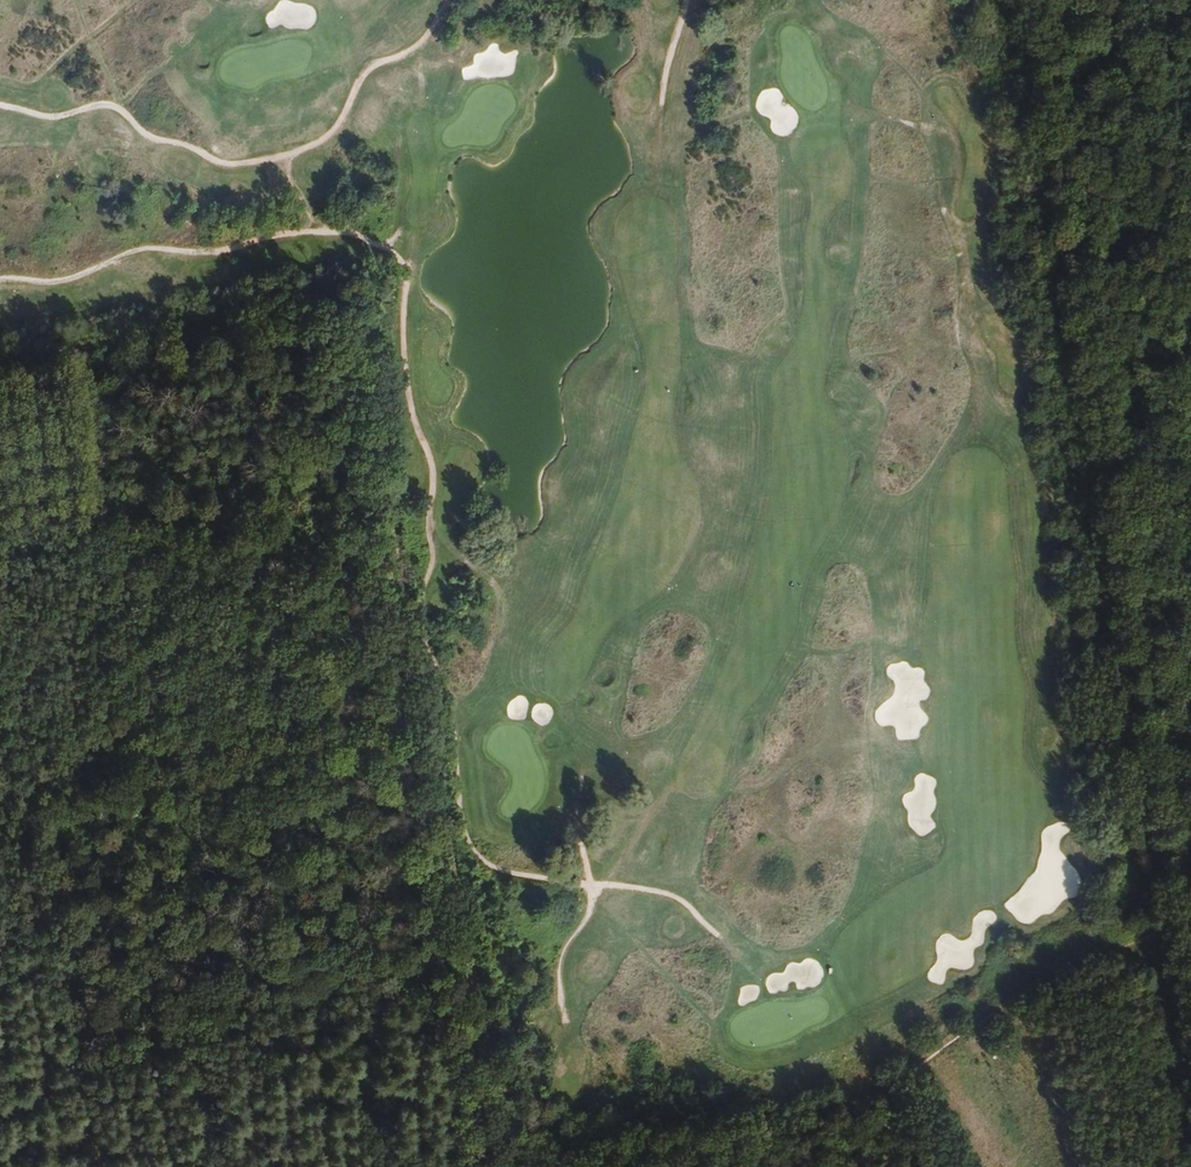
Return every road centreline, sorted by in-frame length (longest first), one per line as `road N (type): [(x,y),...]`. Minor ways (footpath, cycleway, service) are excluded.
road 1 (track): [(0,358),(308,295),(333,295),(379,331),(389,351),(392,585),(420,673),(463,953),(505,1141)]
road 2 (track): [(870,1097),(1020,988),(1190,906)]
road 3 (track): [(1136,938),(1172,1033),(1190,1122)]

